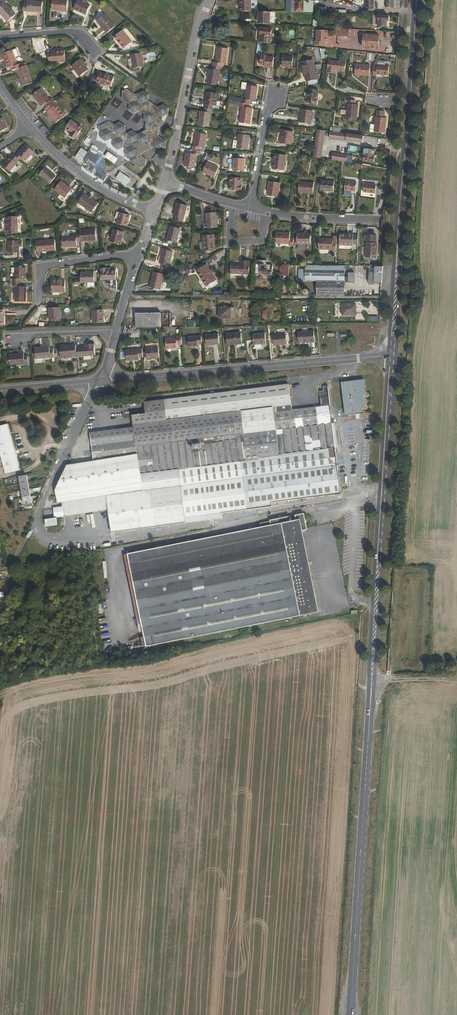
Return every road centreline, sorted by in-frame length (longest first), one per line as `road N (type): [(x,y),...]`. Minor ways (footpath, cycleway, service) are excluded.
road 1 (primary): [(352,1014),(392,355)]
road 2 (residential): [(99,380),(392,355)]
road 3 (primary): [(392,355),(409,104)]
road 4 (residential): [(210,0),(164,181)]
road 5 (residential): [(99,380),(29,528)]
road 6 (residential): [(29,126),(86,179),(153,212)]
road 7 (residential): [(136,256),(38,266),(37,298)]

